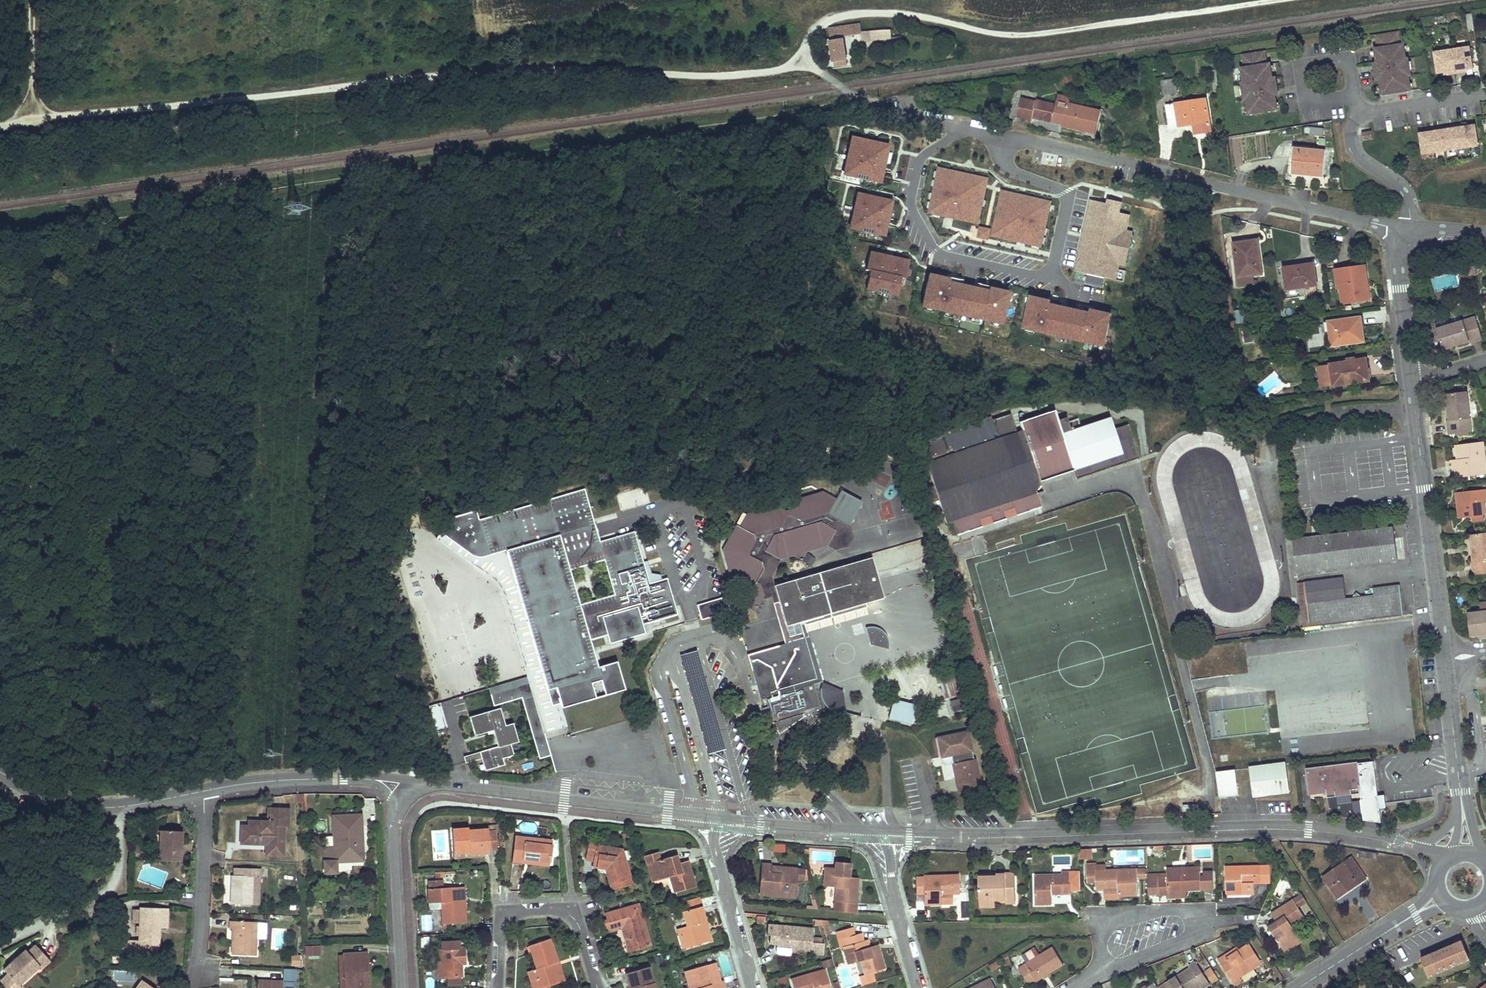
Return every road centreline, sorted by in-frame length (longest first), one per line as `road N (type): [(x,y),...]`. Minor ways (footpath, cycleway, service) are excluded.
road 1 (track): [(862,100),(173,202),(105,225),(0,236)]
road 2 (track): [(37,123),(474,68),(704,76),(774,71),(798,57)]
road 3 (residential): [(1415,845),(1260,825),(882,830)]
road 4 (track): [(1278,0),(1032,35),(907,14),(855,15),(826,22),(798,57)]
road 5 (unclassified): [(1410,228),(1006,137)]
road 6 (unclassified): [(1443,660),(1411,385)]
road 7 (residential): [(1051,278),(941,254),(915,216),(911,196),(923,157),(966,127)]
road 8 (residential): [(699,815),(434,784)]
road 9 (residential): [(1088,979),(1163,949),(1173,926),(1156,920),(1105,933),(1100,968)]
road 10 (residential): [(203,792),(91,808),(58,803),(0,774)]
road 11 (residential): [(188,987),(200,938),(203,792)]
road 12 (unclassified): [(966,127),(869,104),(798,57)]
road 13 (residential): [(882,830),(699,815)]
road 14 (residential): [(699,815),(754,987)]
road 15 (residential): [(397,810),(402,987)]
road 16 (residential): [(1006,137),(1009,168),(1066,198),(1051,278)]
road 17 (residential): [(597,987),(571,911),(522,910),(504,925),(500,942)]
road 18 (residential): [(203,792),(285,779),(368,780)]
road 19 (residential): [(920,987),(882,830)]
road 20 (unclassified): [(1411,385),(1400,283),(1410,228)]
road 21 (residential): [(1351,94),(1345,61),(1305,66),(1310,99),(1349,95)]
road 22 (residential): [(1410,228),(1403,190),(1355,153),(1352,129),(1363,113)]
road 23 (unclassified): [(1460,791),(1443,660)]
road 24 (track): [(1327,61),(1322,37),(1223,52)]
road 25 (residential): [(1363,113),(1485,94)]

